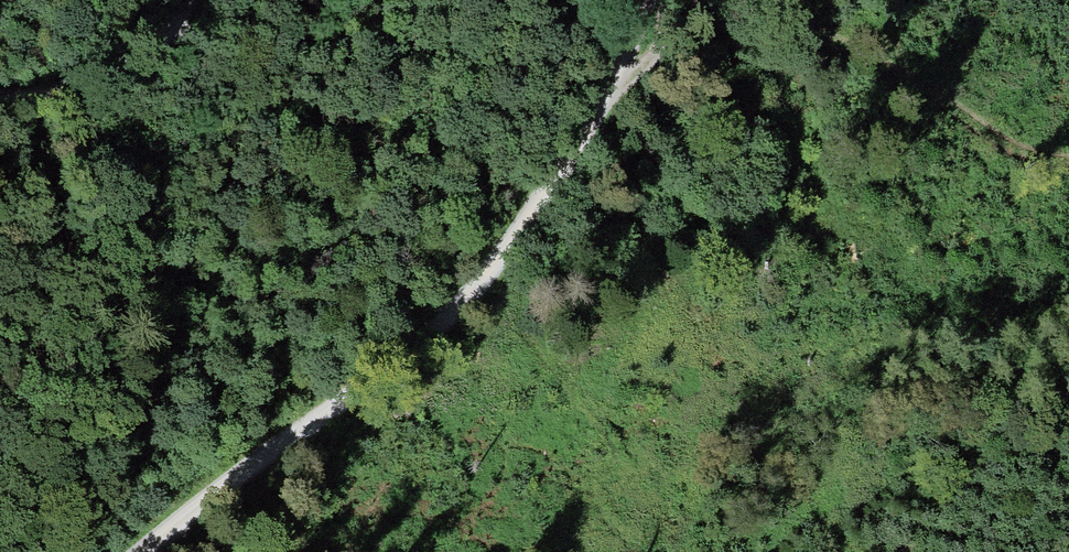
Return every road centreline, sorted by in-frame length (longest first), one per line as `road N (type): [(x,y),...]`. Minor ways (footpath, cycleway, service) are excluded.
road 1 (track): [(147,551),(278,441),(450,318),(557,177),(643,0)]
road 2 (track): [(197,0),(126,71),(82,90),(0,104)]
road 3 (track): [(603,88),(725,0)]

